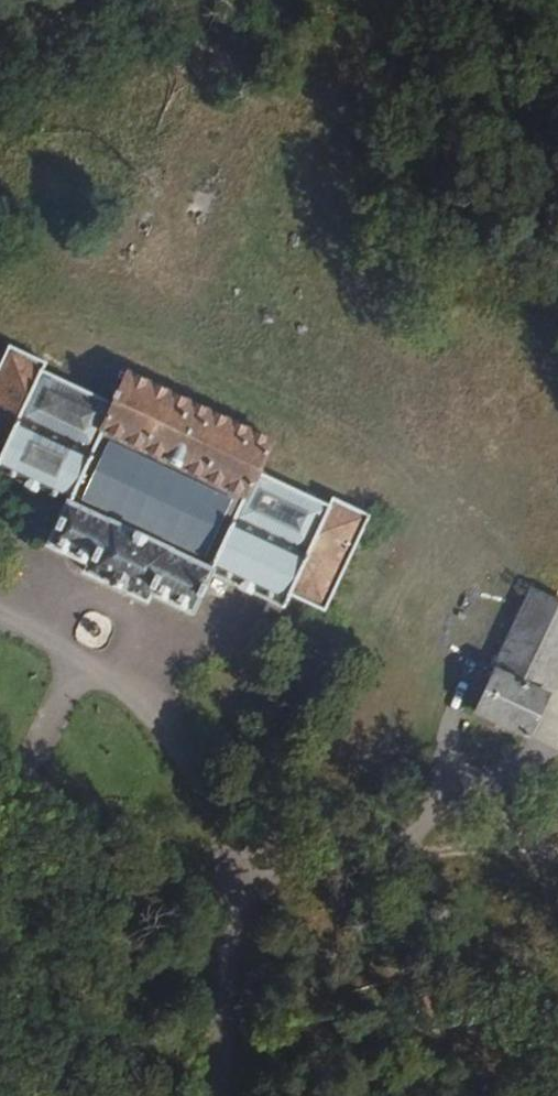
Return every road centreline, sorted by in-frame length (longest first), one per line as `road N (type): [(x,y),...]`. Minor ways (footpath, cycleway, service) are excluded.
road 1 (track): [(247,1095),(248,898),(180,700),(84,652)]
road 2 (track): [(248,898),(557,884)]

